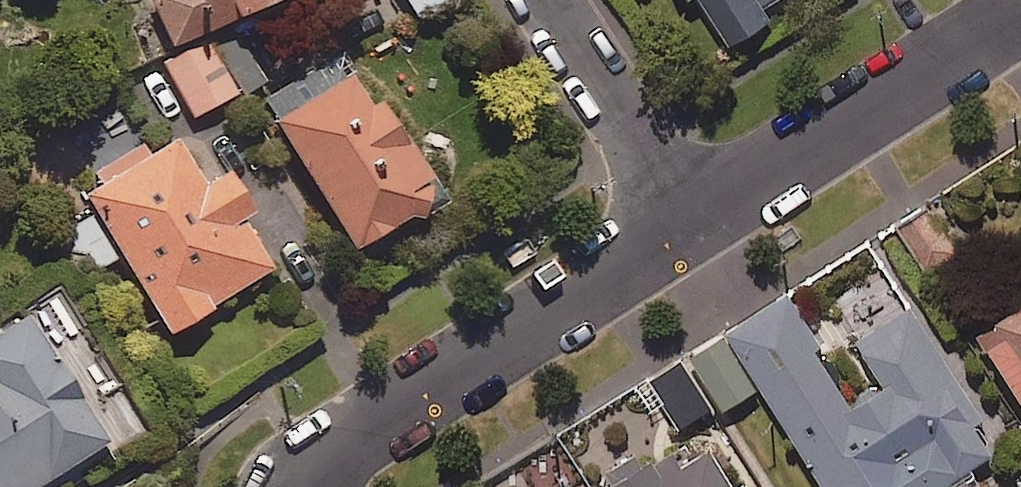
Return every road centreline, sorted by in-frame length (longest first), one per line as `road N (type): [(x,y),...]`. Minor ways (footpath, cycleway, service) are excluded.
road 1 (residential): [(691,226),(328,461),(303,486)]
road 2 (residential): [(1020,12),(691,226)]
road 3 (residential): [(549,0),(691,226)]

